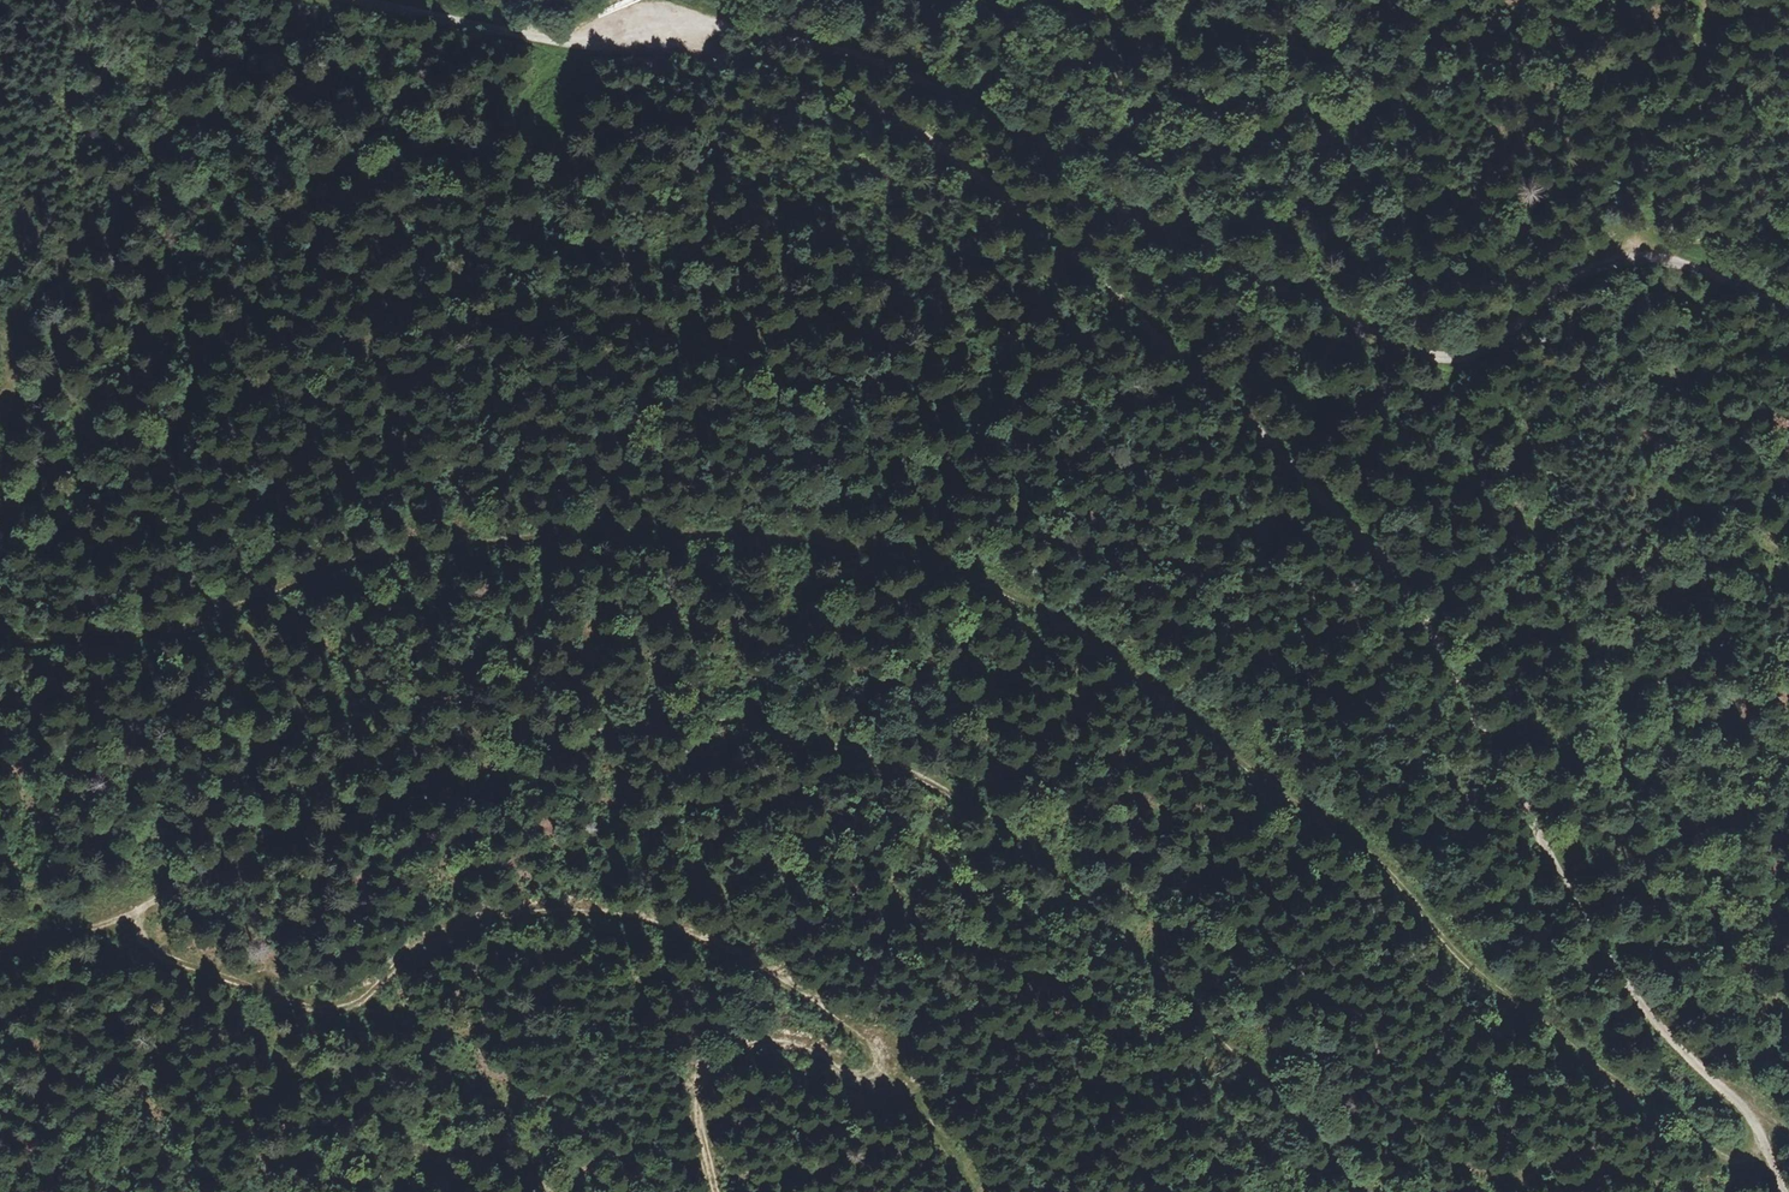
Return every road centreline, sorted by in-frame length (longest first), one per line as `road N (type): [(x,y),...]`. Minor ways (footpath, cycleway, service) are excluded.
road 1 (track): [(1748,1151),(1728,1156),(1706,1145),(1521,1011),(1339,820),(1235,746),(1142,696),(1002,601),(849,547),(703,531),(436,529),(316,555),(191,609),(97,635),(0,624)]
road 2 (track): [(0,966),(201,878),(572,737),(665,720),(779,730),(868,754),(967,803),(1065,885),(1363,1191)]
road 3 (track): [(672,28),(855,97),(936,143),(1188,361),(1420,606),(1631,993),(1704,1072)]
road 4 (track): [(672,28),(731,26),(883,63),(1249,273),(1389,341),(1437,356),(1487,345),(1610,261),(1644,255),(1681,263)]
road 5 (track): [(980,1191),(910,1091),(825,997),(664,912),(569,893),(474,910),(400,933),(366,979),(316,1013),(254,1005),(158,972),(113,921)]
road 6 (track): [(1456,0),(1409,81),(1367,121),(1324,122),(1255,71),(1198,0)]
road 7 (track): [(355,0),(561,40),(672,28)]
road 8 (track): [(855,1028),(755,1027),(708,1038),(690,1069),(712,1191)]
road 9 (track): [(1644,255),(1688,86),(1694,0)]
road 10 (track): [(1681,263),(1694,245),(1788,195)]

